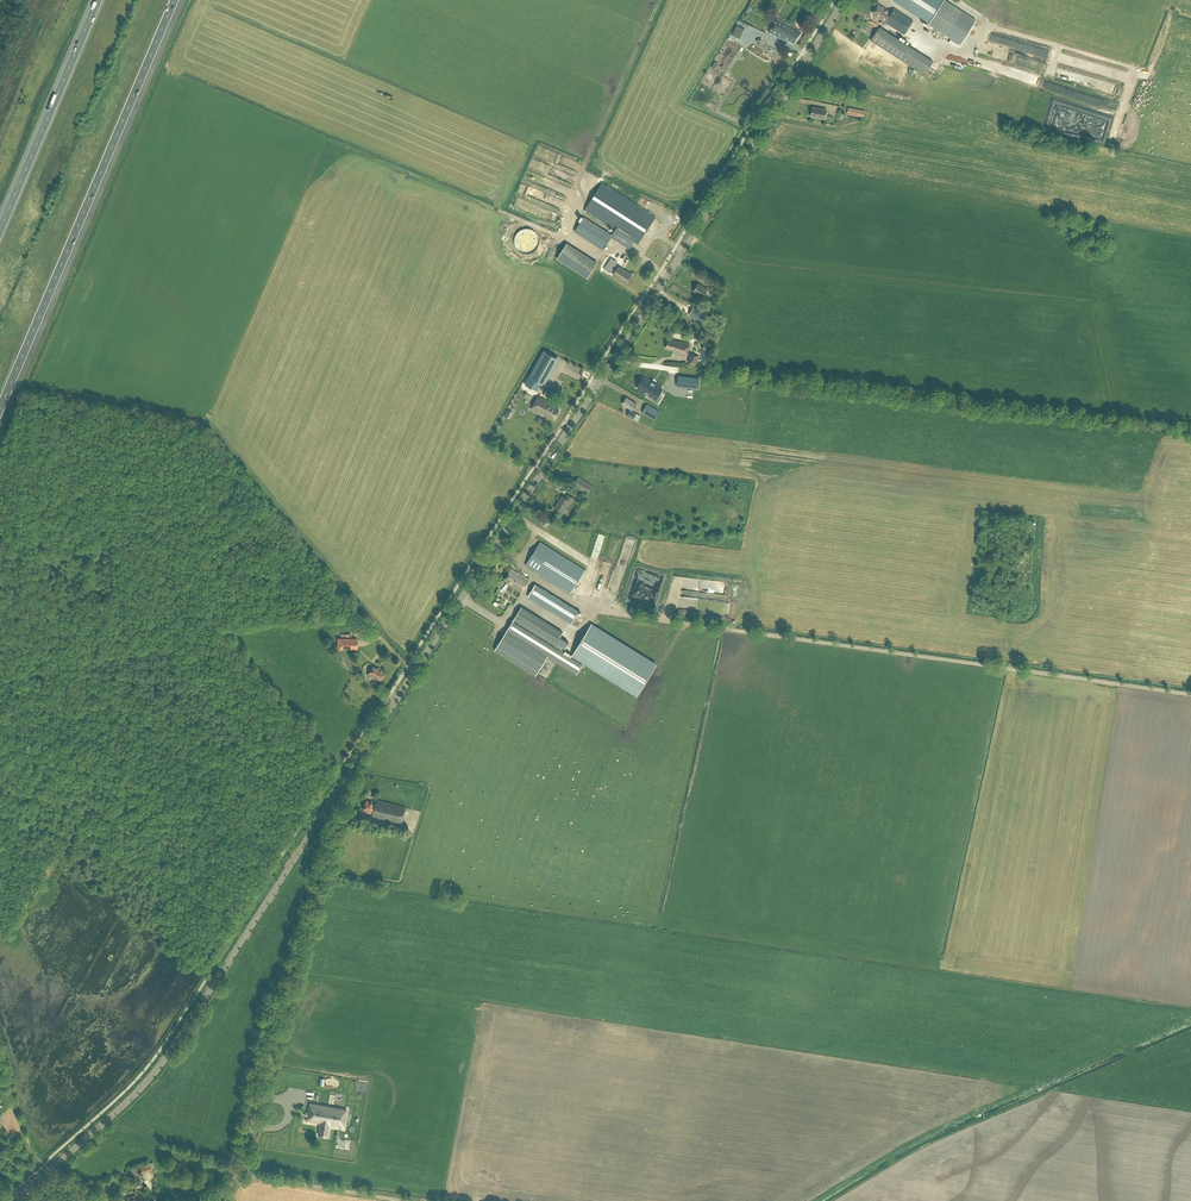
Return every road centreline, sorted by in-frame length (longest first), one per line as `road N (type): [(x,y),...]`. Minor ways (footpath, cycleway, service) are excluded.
road 1 (secondary): [(337,791),(843,0)]
road 2 (secondary): [(27,1190),(158,1068),(337,791)]
road 3 (motorway): [(0,413),(176,0)]
road 4 (unclassified): [(214,1200),(236,1176),(253,1126),(338,815),(337,791)]
road 5 (track): [(1097,418),(689,371)]
road 6 (motorway): [(98,0),(0,231)]
road 7 (track): [(232,1182),(255,1176),(407,1200)]
road 8 (track): [(563,231),(555,235),(411,173)]

